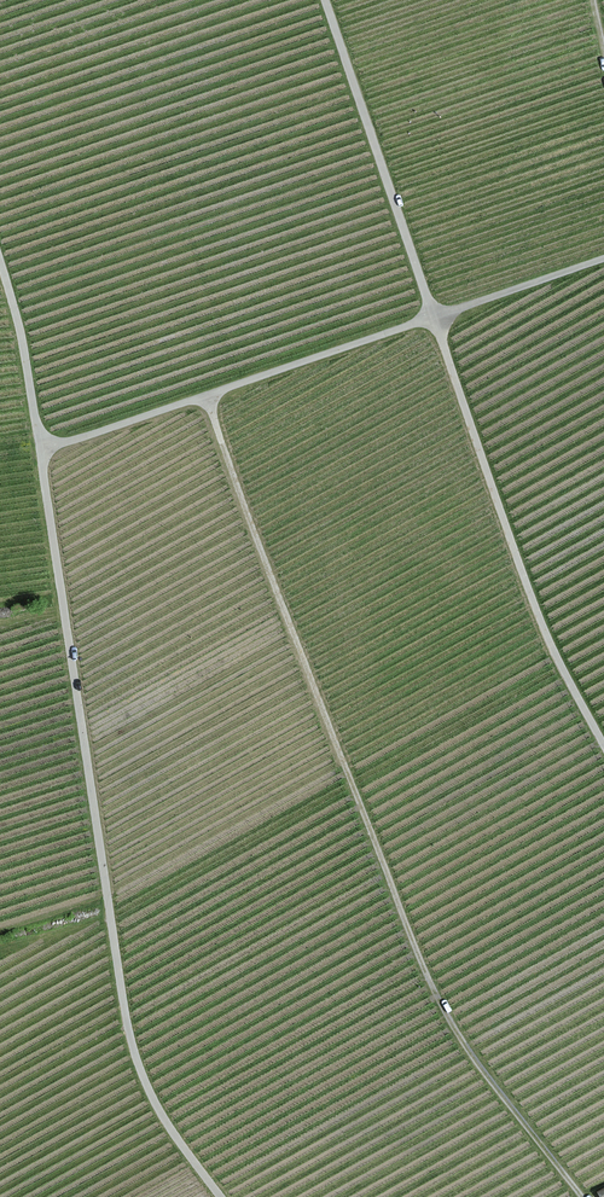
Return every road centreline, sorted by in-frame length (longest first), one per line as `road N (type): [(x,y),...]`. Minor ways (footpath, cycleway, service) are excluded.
road 1 (track): [(0,261),(42,451),(127,1023),(160,1113),(222,1196)]
road 2 (track): [(582,1196),(472,1057),(433,988),(205,396)]
road 3 (track): [(603,746),(534,611),(326,0)]
road 4 (track): [(42,451),(603,256)]

